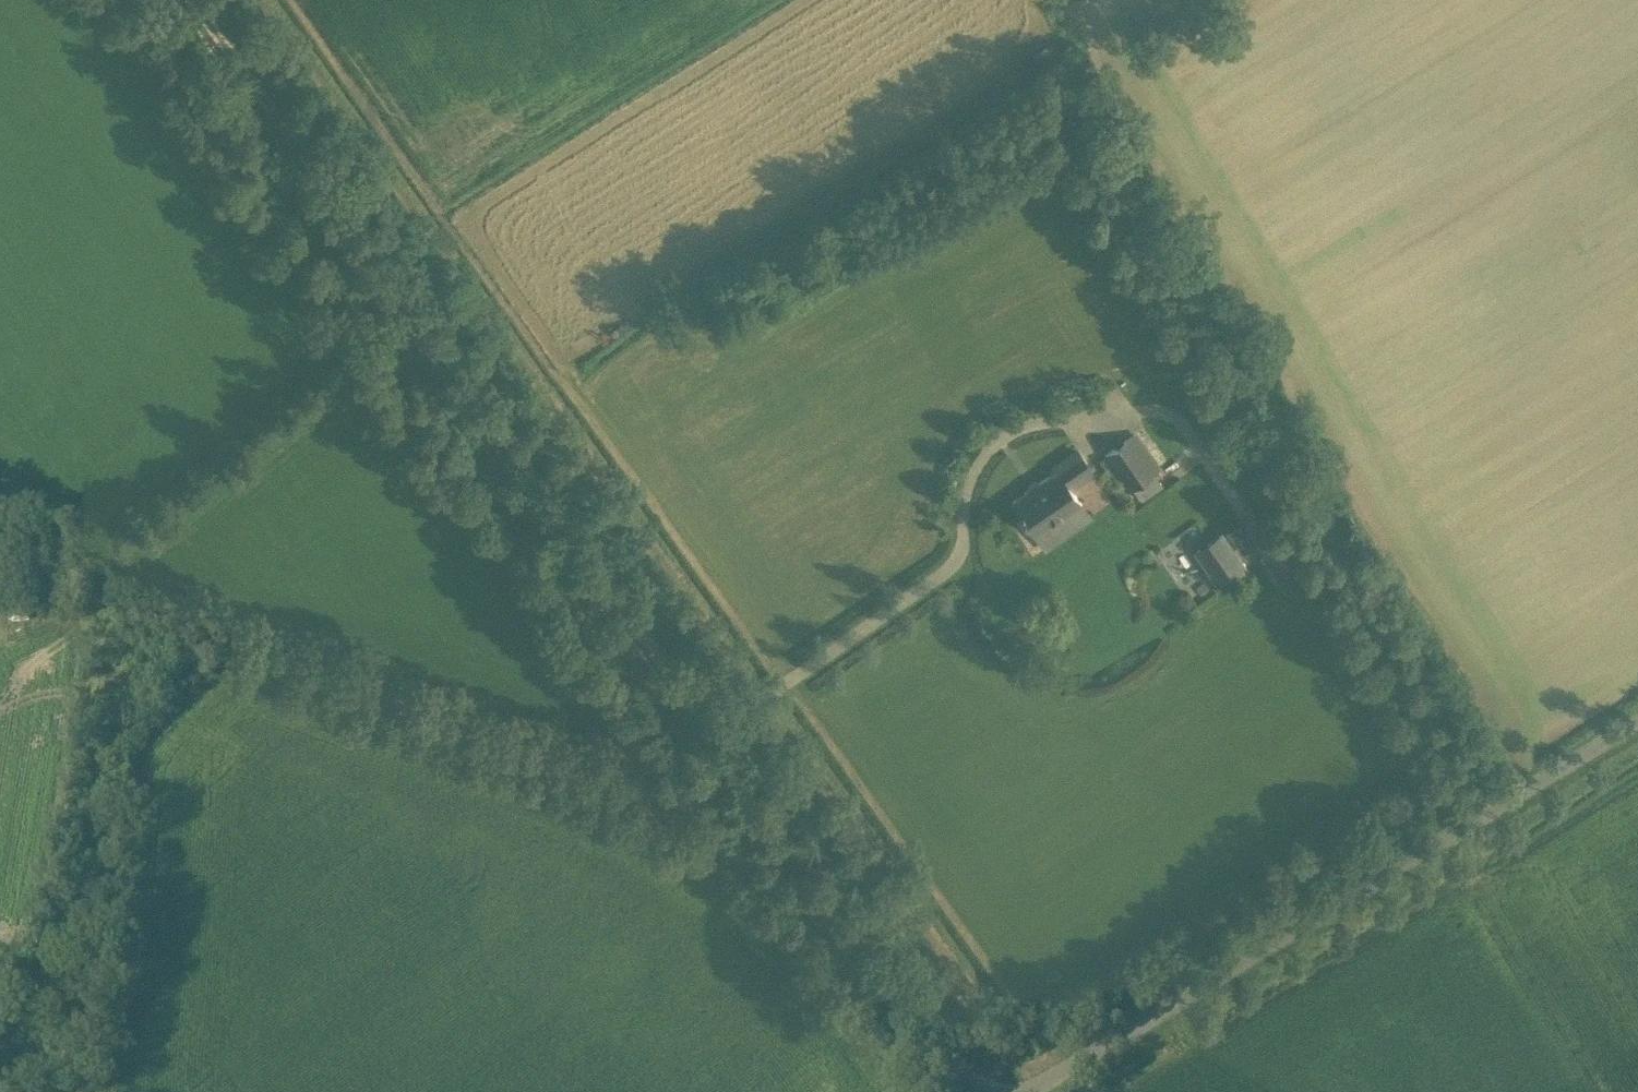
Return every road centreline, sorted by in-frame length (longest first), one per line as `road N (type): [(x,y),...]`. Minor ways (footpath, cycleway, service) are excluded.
road 1 (track): [(704,726),(189,0)]
road 2 (unclassified): [(724,850),(622,787),(0,552)]
road 3 (unclassified): [(1028,1091),(1637,722)]
road 4 (unclassified): [(970,1091),(891,984),(724,850)]
road 5 (unclassified): [(724,850),(743,794),(704,726)]

